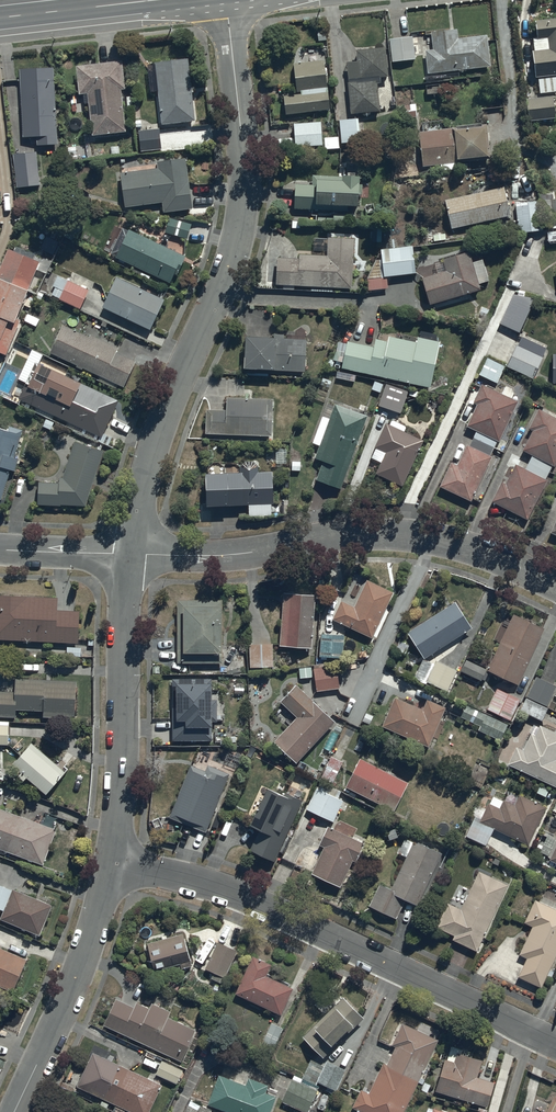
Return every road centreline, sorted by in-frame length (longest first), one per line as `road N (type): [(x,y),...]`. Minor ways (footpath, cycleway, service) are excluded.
road 1 (residential): [(132,554),(161,424),(220,292),(245,210),(225,0)]
road 2 (residential): [(116,863),(253,901),(555,1040)]
road 3 (residential): [(132,554),(224,556),(376,533),(459,544),(555,585)]
road 4 (residential): [(116,863),(132,554)]
road 5 (residential): [(14,1111),(116,863)]
road 6 (secondary): [(153,0),(0,17)]
road 7 (residential): [(0,545),(132,554)]

